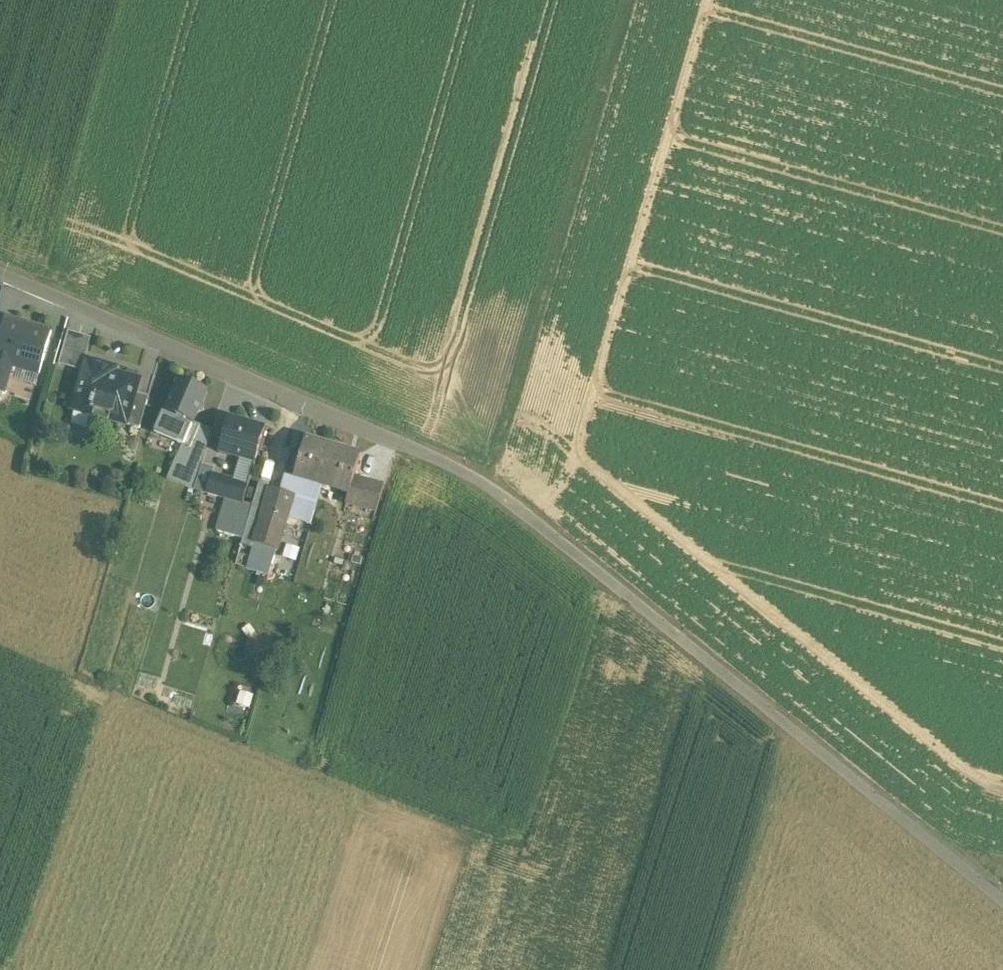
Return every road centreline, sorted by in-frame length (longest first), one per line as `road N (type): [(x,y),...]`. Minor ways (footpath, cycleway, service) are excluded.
road 1 (unclassified): [(0,274),(484,487),(1002,908)]
road 2 (track): [(484,487),(630,0)]

